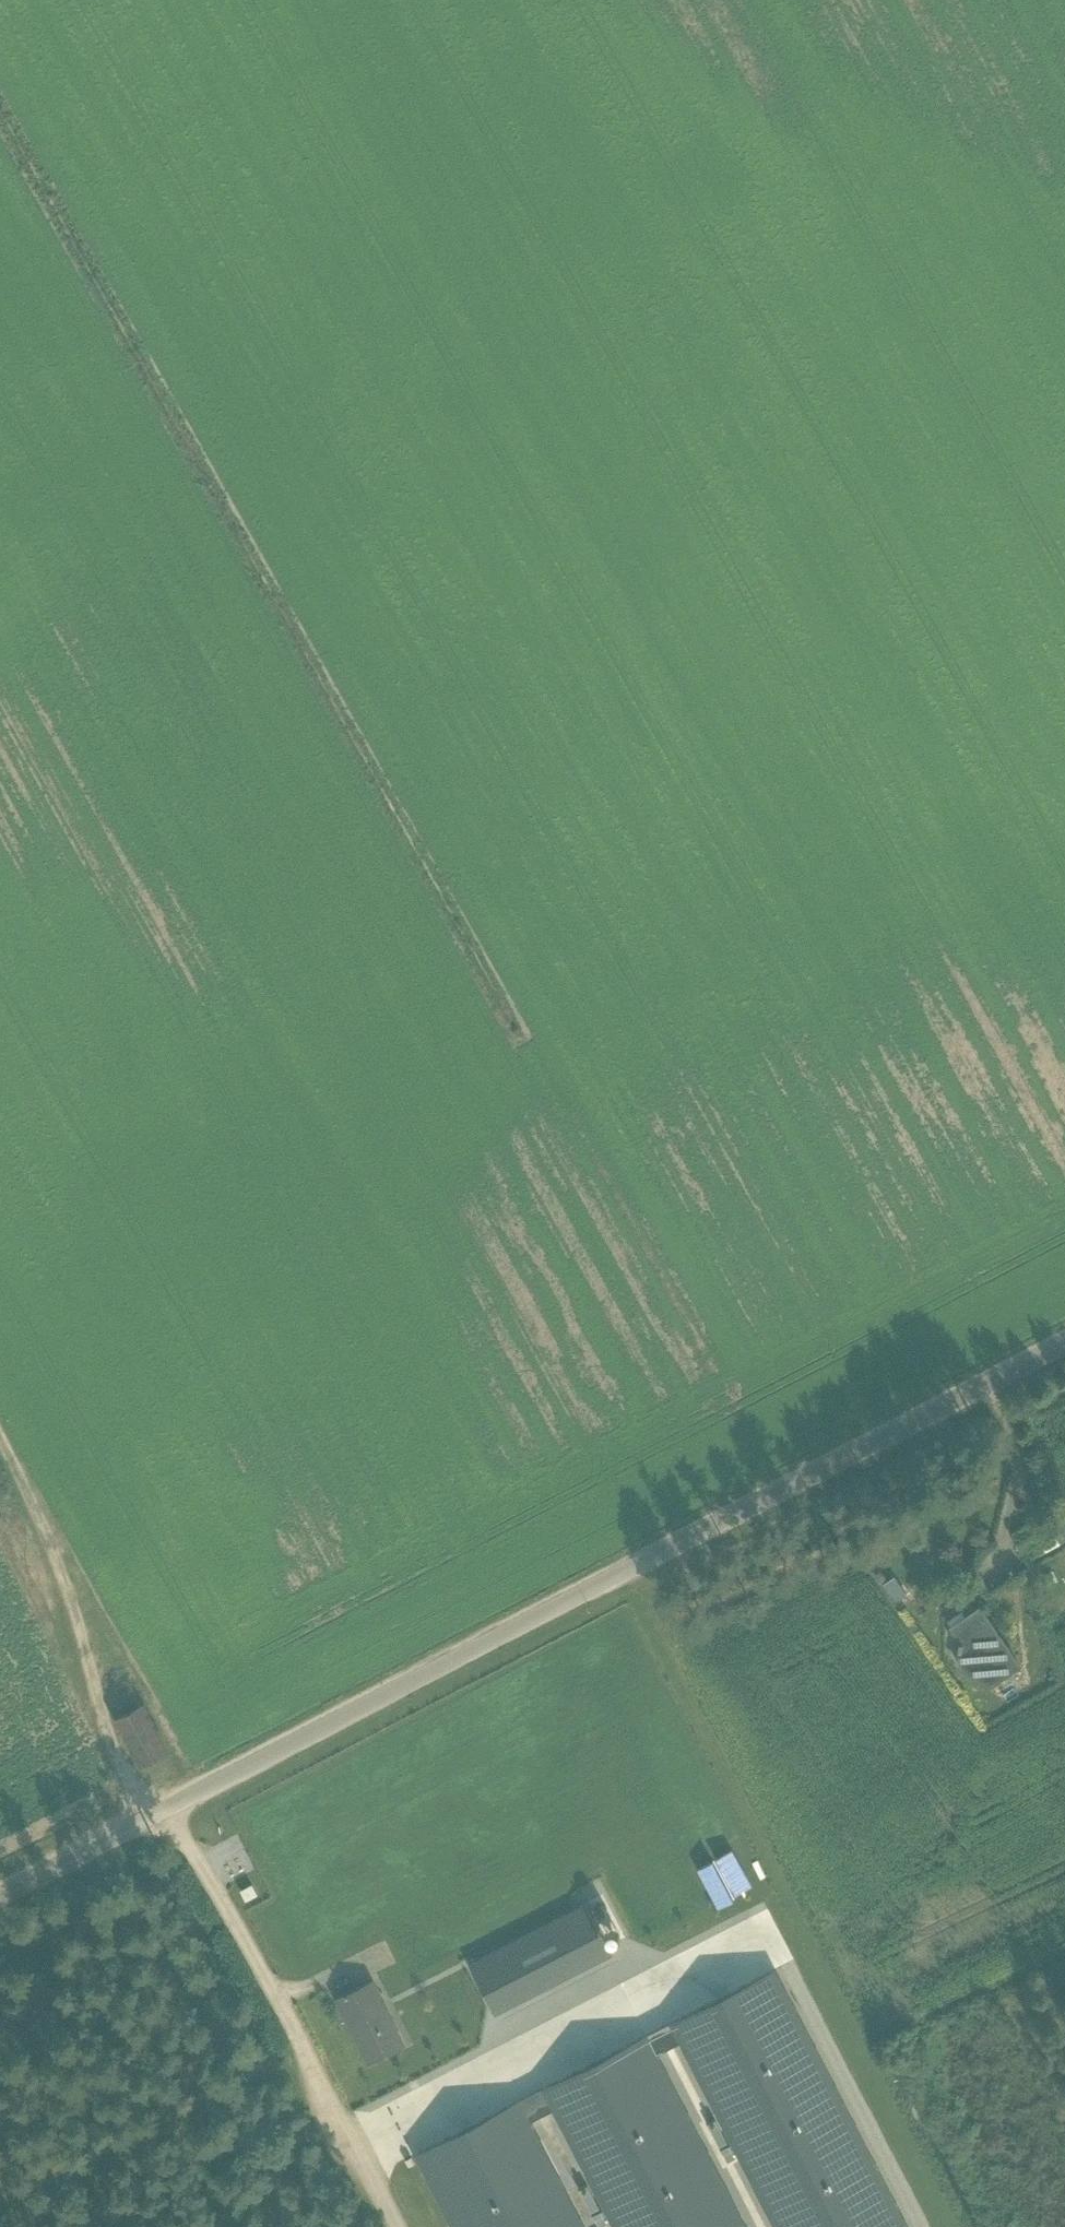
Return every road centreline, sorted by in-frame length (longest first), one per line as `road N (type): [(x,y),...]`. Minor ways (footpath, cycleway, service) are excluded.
road 1 (unclassified): [(0,1894),(1064,1344)]

